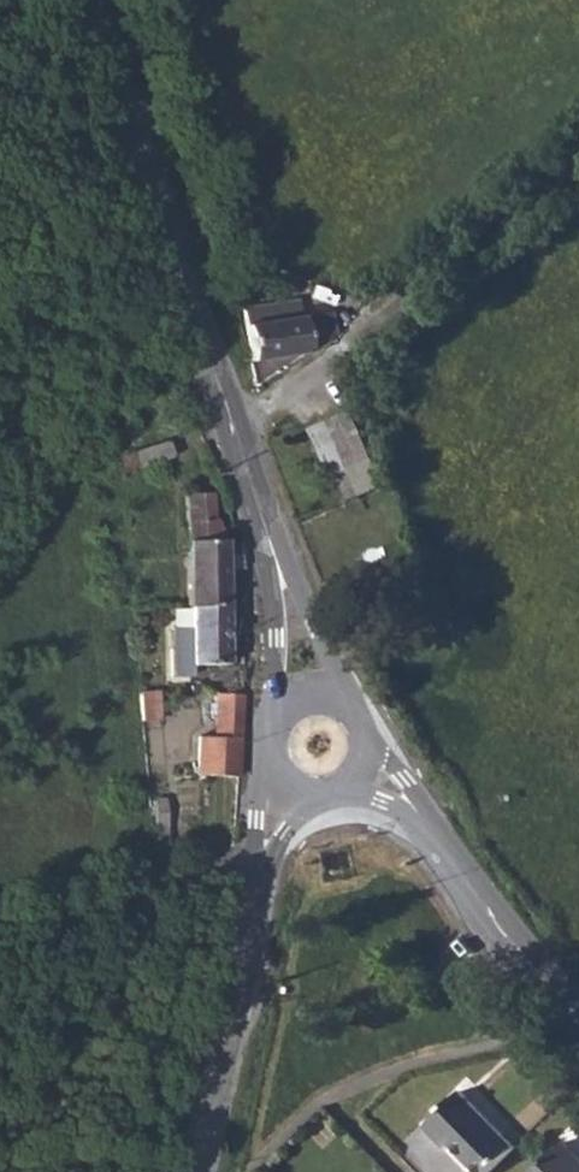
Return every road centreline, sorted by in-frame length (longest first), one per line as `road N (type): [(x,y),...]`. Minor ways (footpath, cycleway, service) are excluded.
road 1 (secondary): [(91,0),(278,561)]
road 2 (secondary): [(365,770),(406,796),(528,956),(578,1009)]
road 3 (secondary): [(198,1171),(261,869)]
road 4 (unclassified): [(261,869),(0,951)]
road 5 (secondary): [(344,702),(317,627),(278,561)]
road 6 (secondary): [(278,561),(277,710)]

